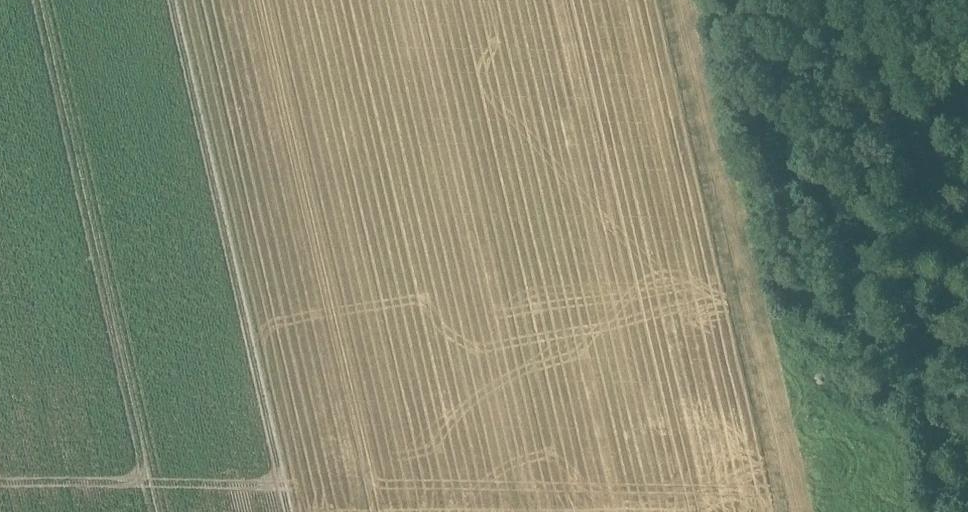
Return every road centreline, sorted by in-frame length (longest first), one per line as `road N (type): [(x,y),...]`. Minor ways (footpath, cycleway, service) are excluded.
road 1 (residential): [(470,0),(610,478),(518,511)]
road 2 (residential): [(369,511),(180,0)]

